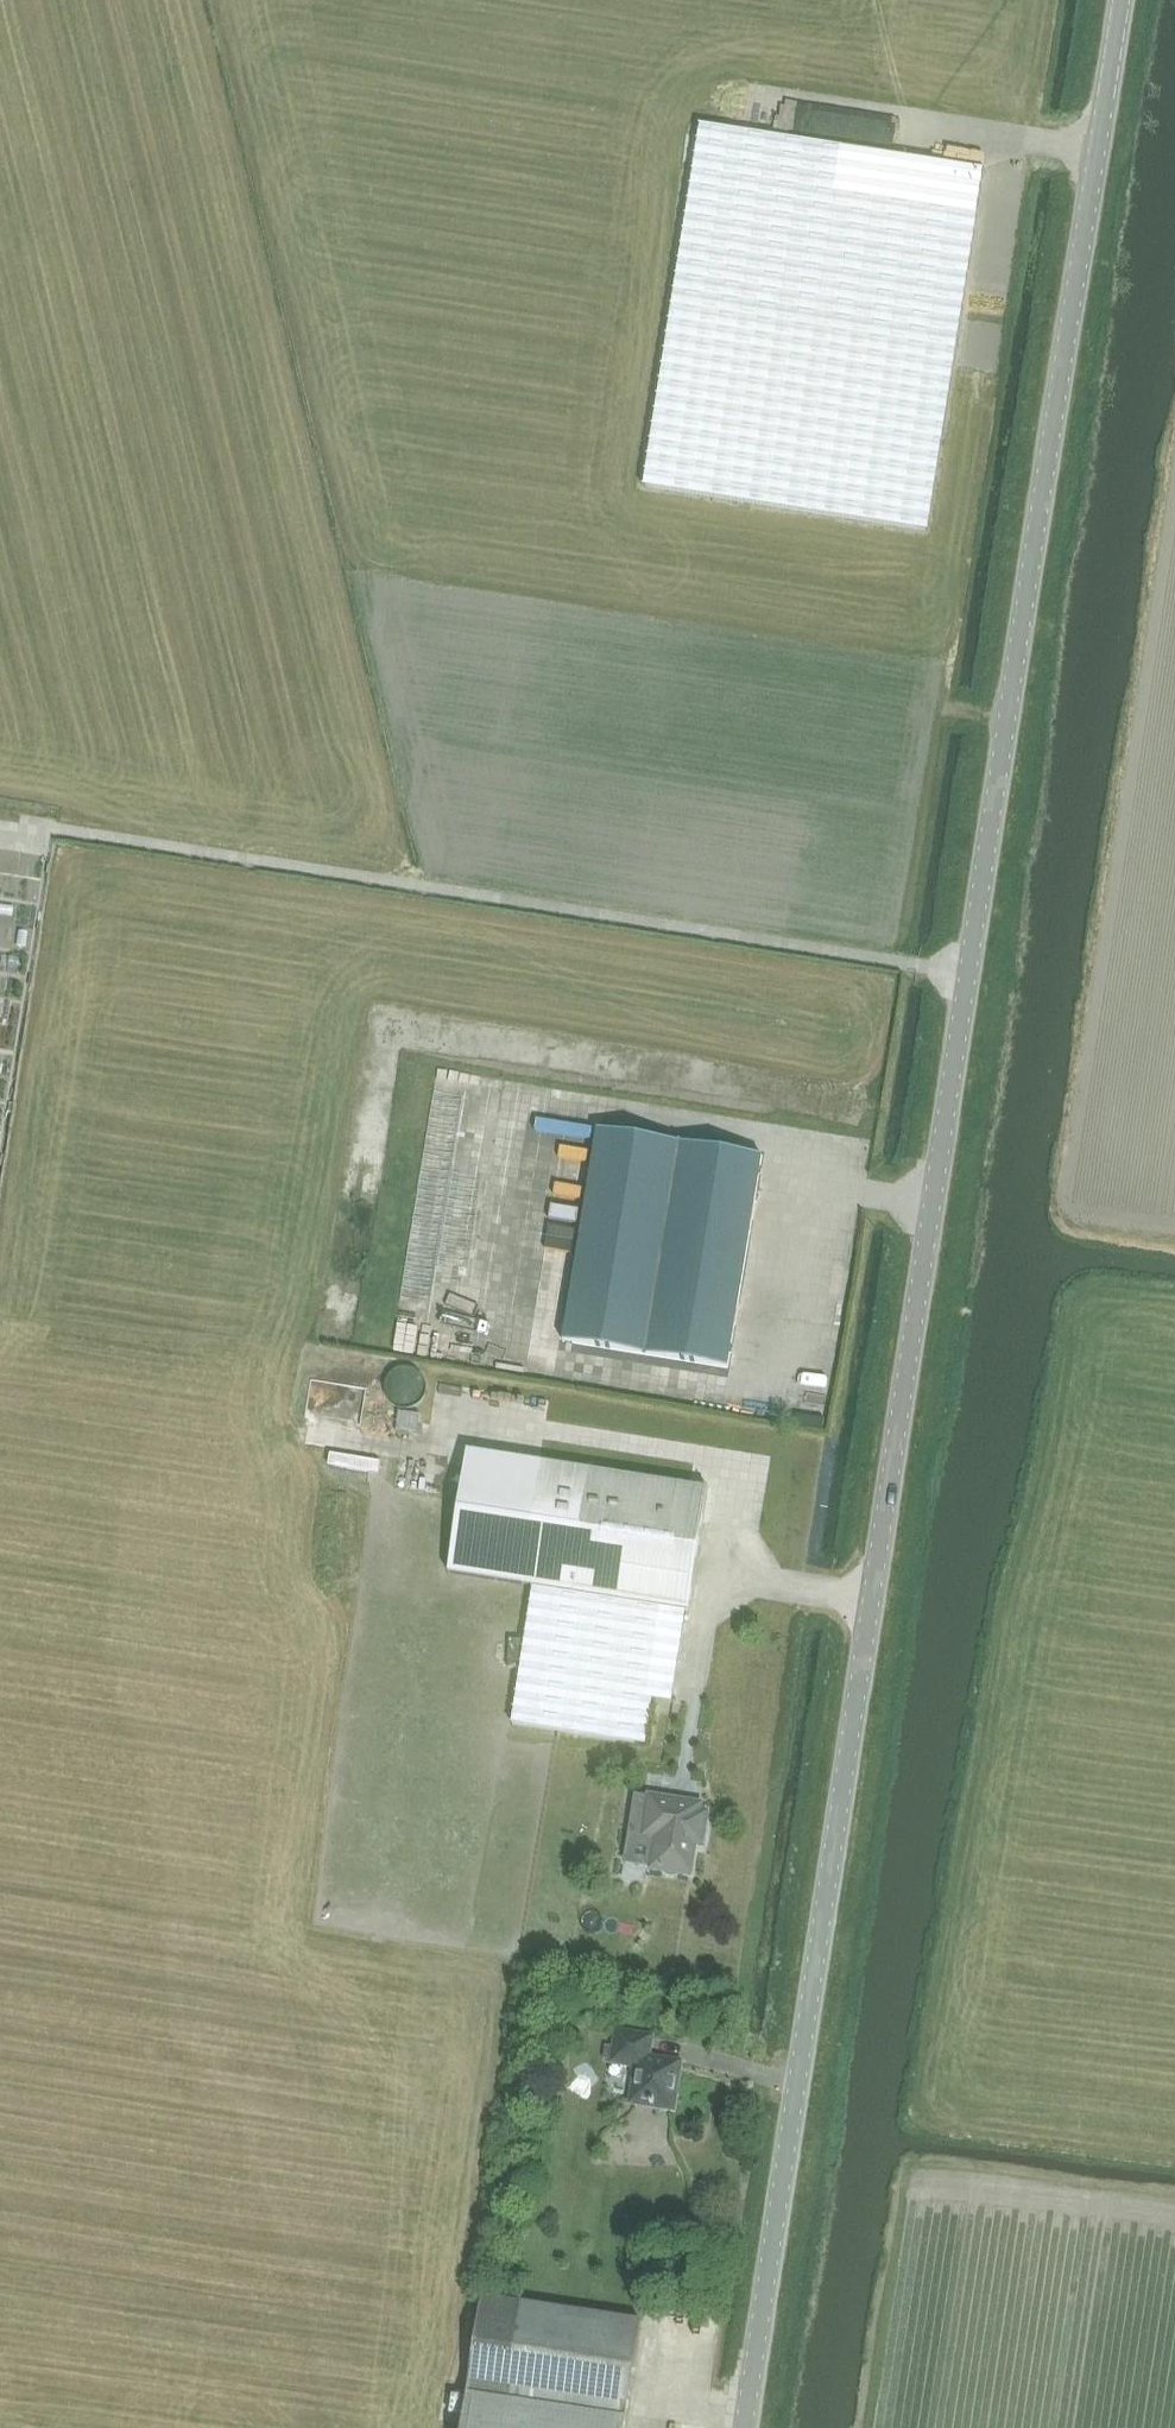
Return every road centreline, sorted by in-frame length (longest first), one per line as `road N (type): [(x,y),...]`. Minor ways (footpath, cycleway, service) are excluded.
road 1 (unclassified): [(1122,0),(744,2427)]

